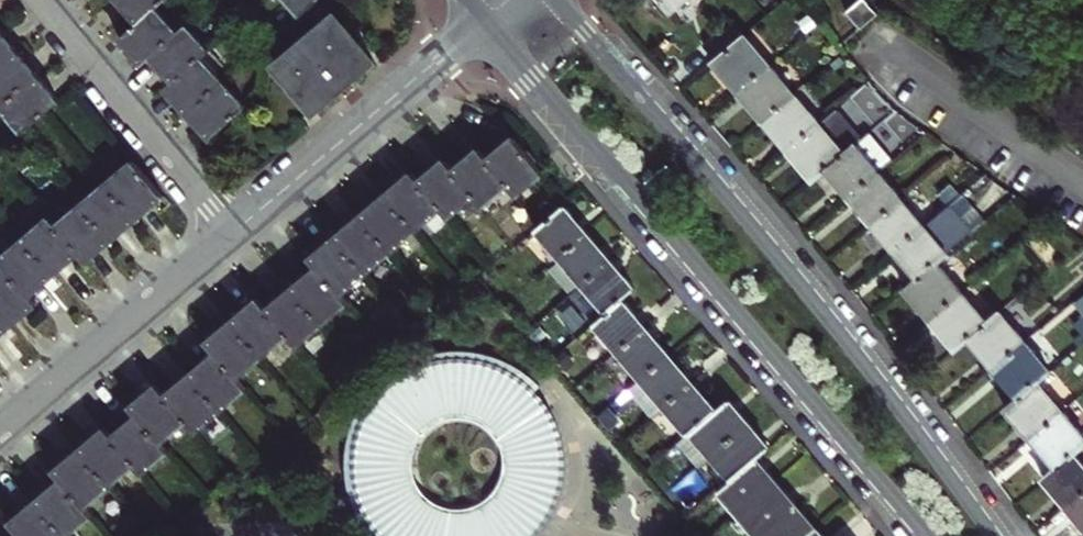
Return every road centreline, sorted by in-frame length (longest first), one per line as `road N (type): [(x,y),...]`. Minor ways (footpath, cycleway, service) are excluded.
road 1 (tertiary): [(993,535),(832,324),(555,0)]
road 2 (tertiary): [(486,18),(928,535)]
road 3 (residential): [(238,228),(486,18)]
road 4 (residential): [(0,427),(238,228)]
road 5 (residential): [(49,0),(238,228)]
road 6 (residential): [(886,43),(1082,179)]

